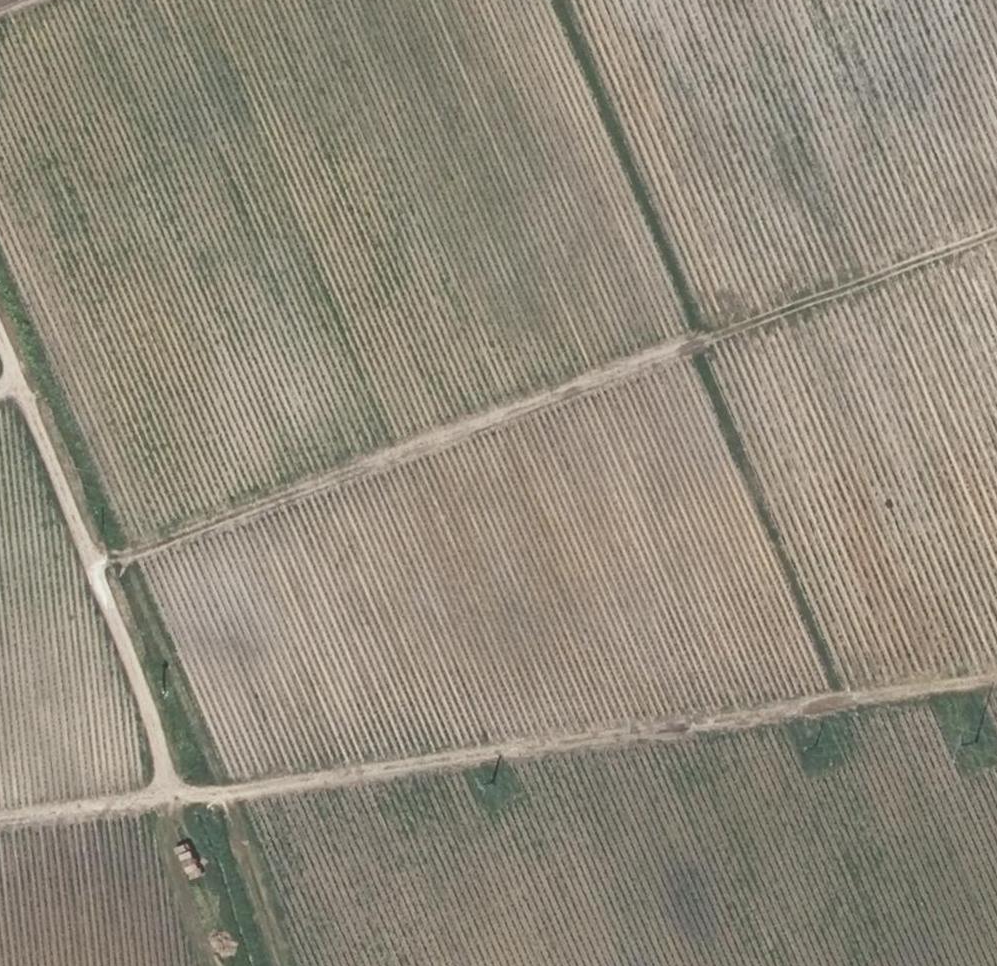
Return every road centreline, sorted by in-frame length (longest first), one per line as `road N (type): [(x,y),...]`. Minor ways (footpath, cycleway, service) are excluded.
road 1 (track): [(996,671),(0,815)]
road 2 (track): [(172,791),(95,566),(0,339)]
road 3 (track): [(265,965),(204,786)]

